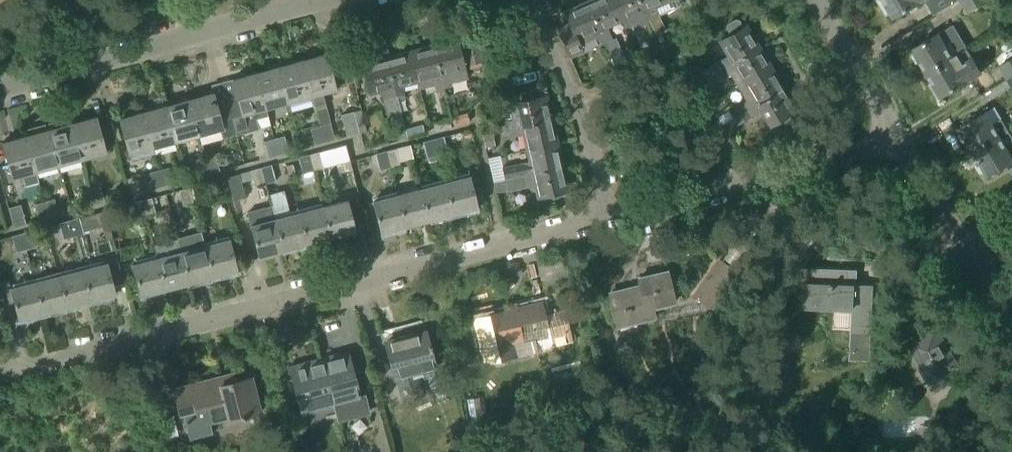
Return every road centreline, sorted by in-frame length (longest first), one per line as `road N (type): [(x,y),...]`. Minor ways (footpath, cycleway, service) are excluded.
road 1 (residential): [(610,216),(29,369),(0,368)]
road 2 (residential): [(0,89),(310,9)]
road 3 (residential): [(894,147),(610,216)]
road 4 (residential): [(610,216),(568,81),(528,0)]
road 5 (residential): [(894,147),(810,0)]
road 6 (residential): [(958,258),(894,147)]

